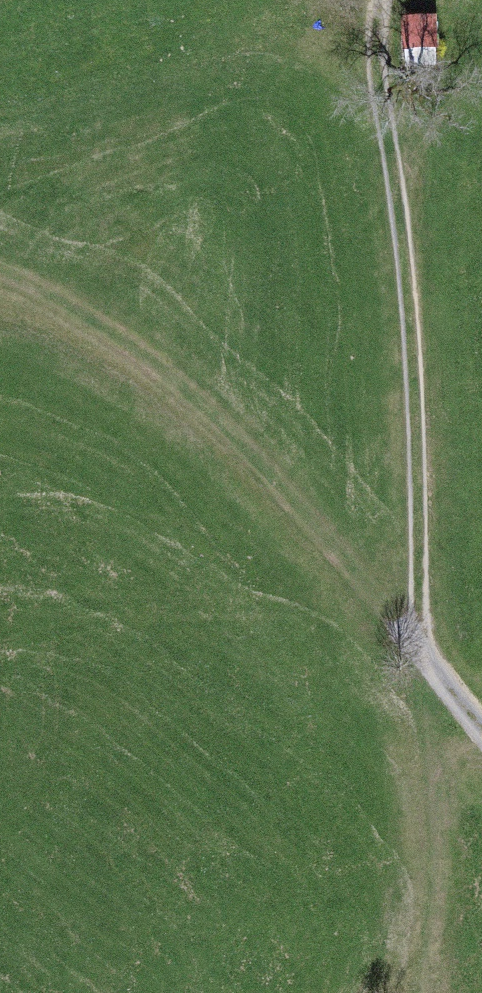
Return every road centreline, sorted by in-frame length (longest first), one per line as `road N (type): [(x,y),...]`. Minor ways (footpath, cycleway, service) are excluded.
road 1 (track): [(0,664),(272,673),(365,644),(429,652),(435,940),(422,992)]
road 2 (track): [(481,724),(242,427),(100,331),(0,287)]
road 3 (track): [(429,652),(432,531),(399,134),(378,0)]

